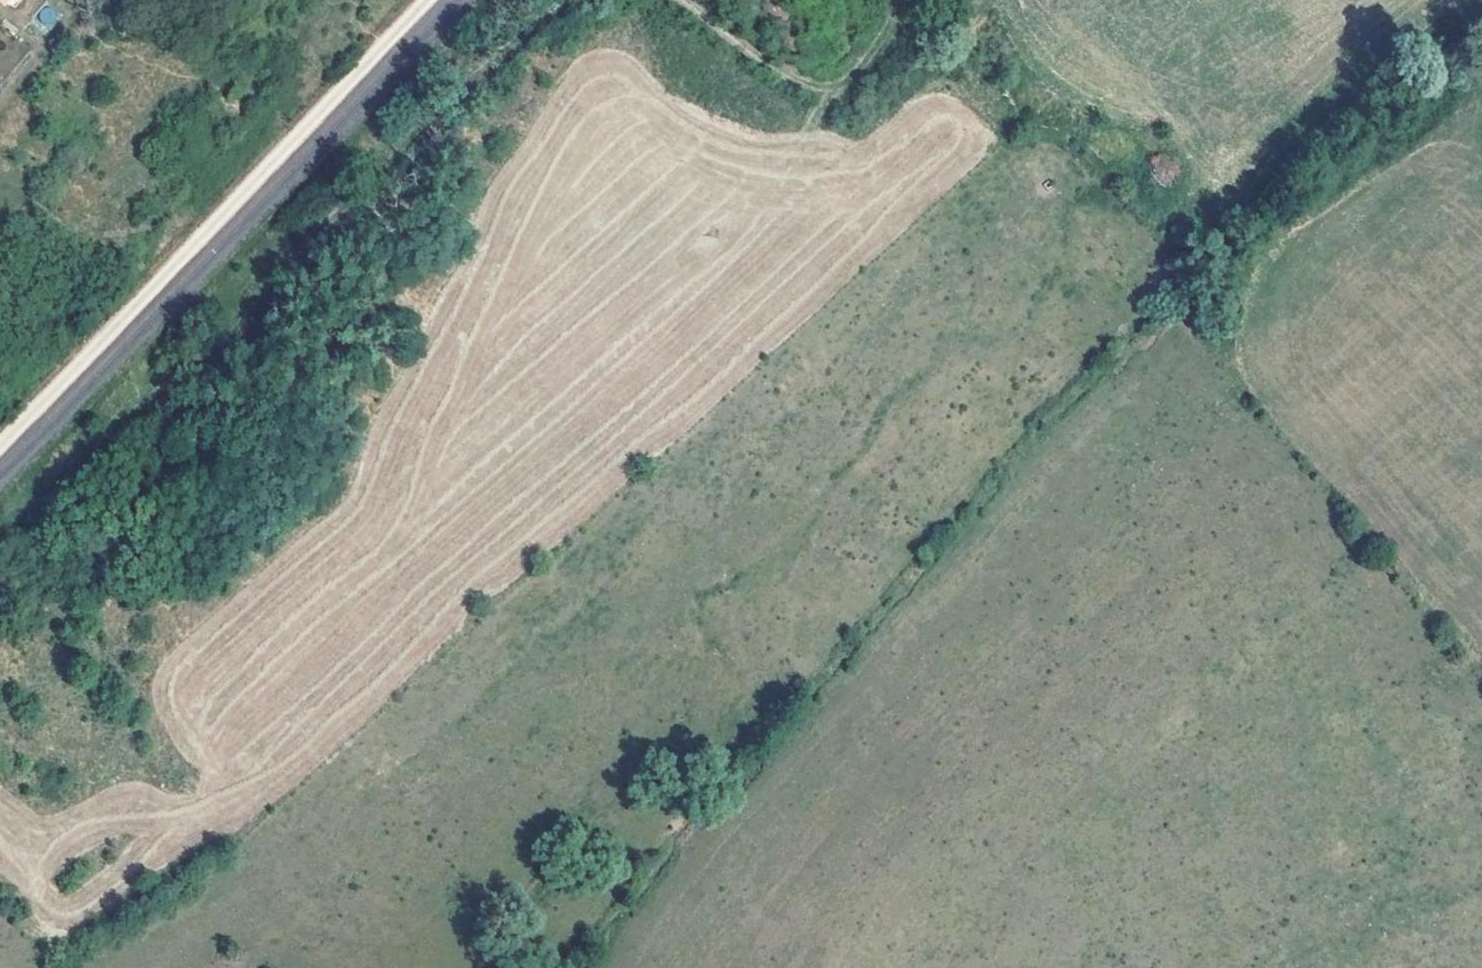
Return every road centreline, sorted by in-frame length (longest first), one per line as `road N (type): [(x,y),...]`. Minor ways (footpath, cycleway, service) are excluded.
road 1 (track): [(0,537),(191,372),(254,290),(430,112),(569,0)]
road 2 (track): [(680,0),(805,89),(851,78),(918,0)]

